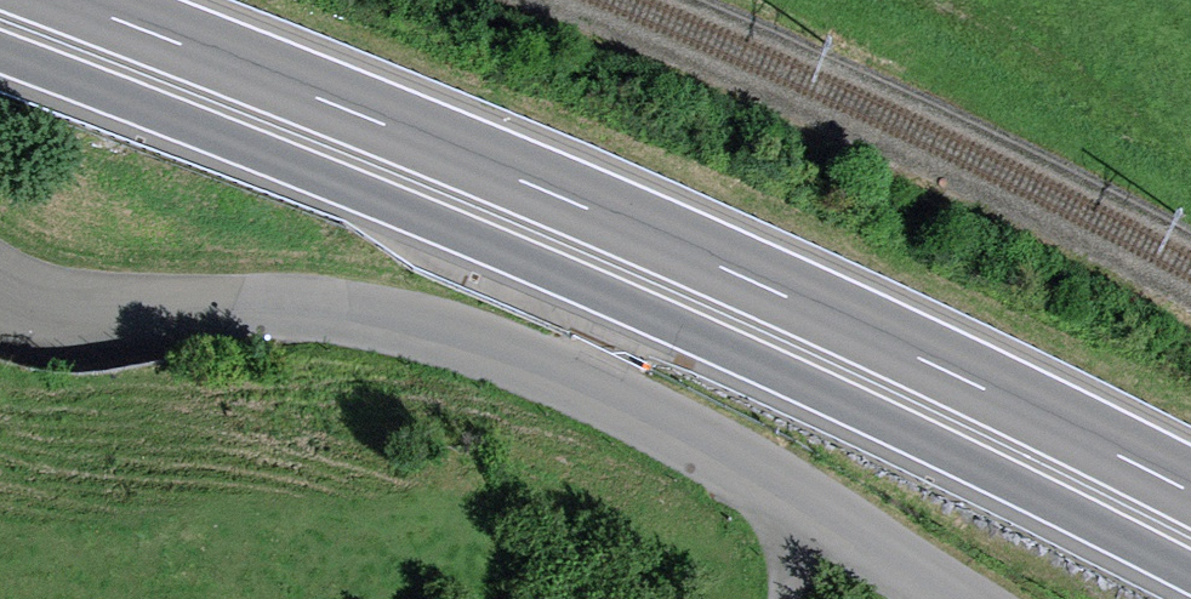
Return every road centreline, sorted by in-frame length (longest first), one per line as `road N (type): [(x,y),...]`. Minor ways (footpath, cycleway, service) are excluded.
road 1 (trunk): [(0,51),(495,244),(915,433),(1190,571)]
road 2 (trunk): [(1190,492),(957,375),(552,193),(66,0)]
road 3 (residential): [(0,287),(61,303),(313,307),(462,338),(738,463),(958,598)]

